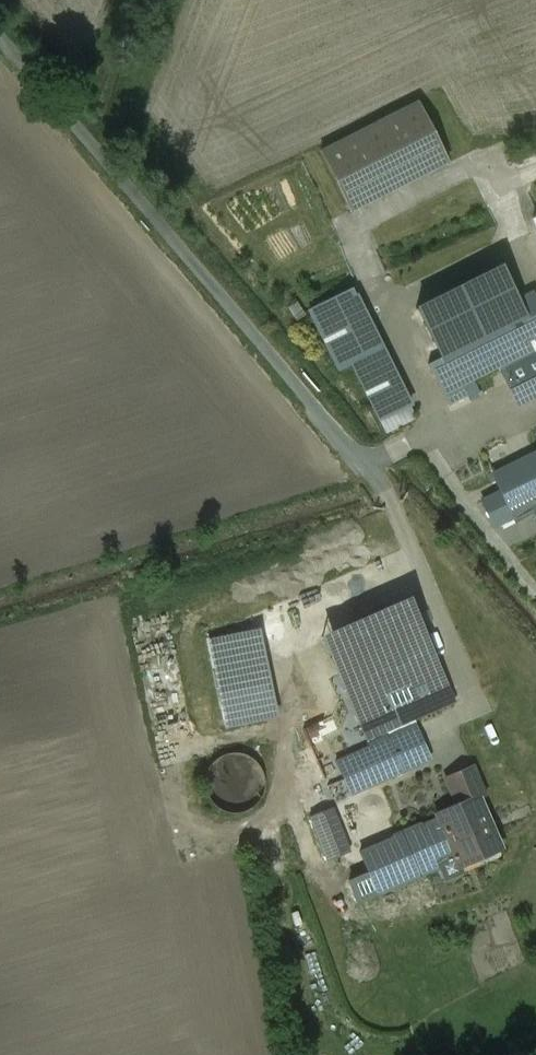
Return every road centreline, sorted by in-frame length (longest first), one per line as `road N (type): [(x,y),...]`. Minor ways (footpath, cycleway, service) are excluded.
road 1 (track): [(0,38),(393,505)]
road 2 (track): [(283,769),(277,893),(309,1054)]

